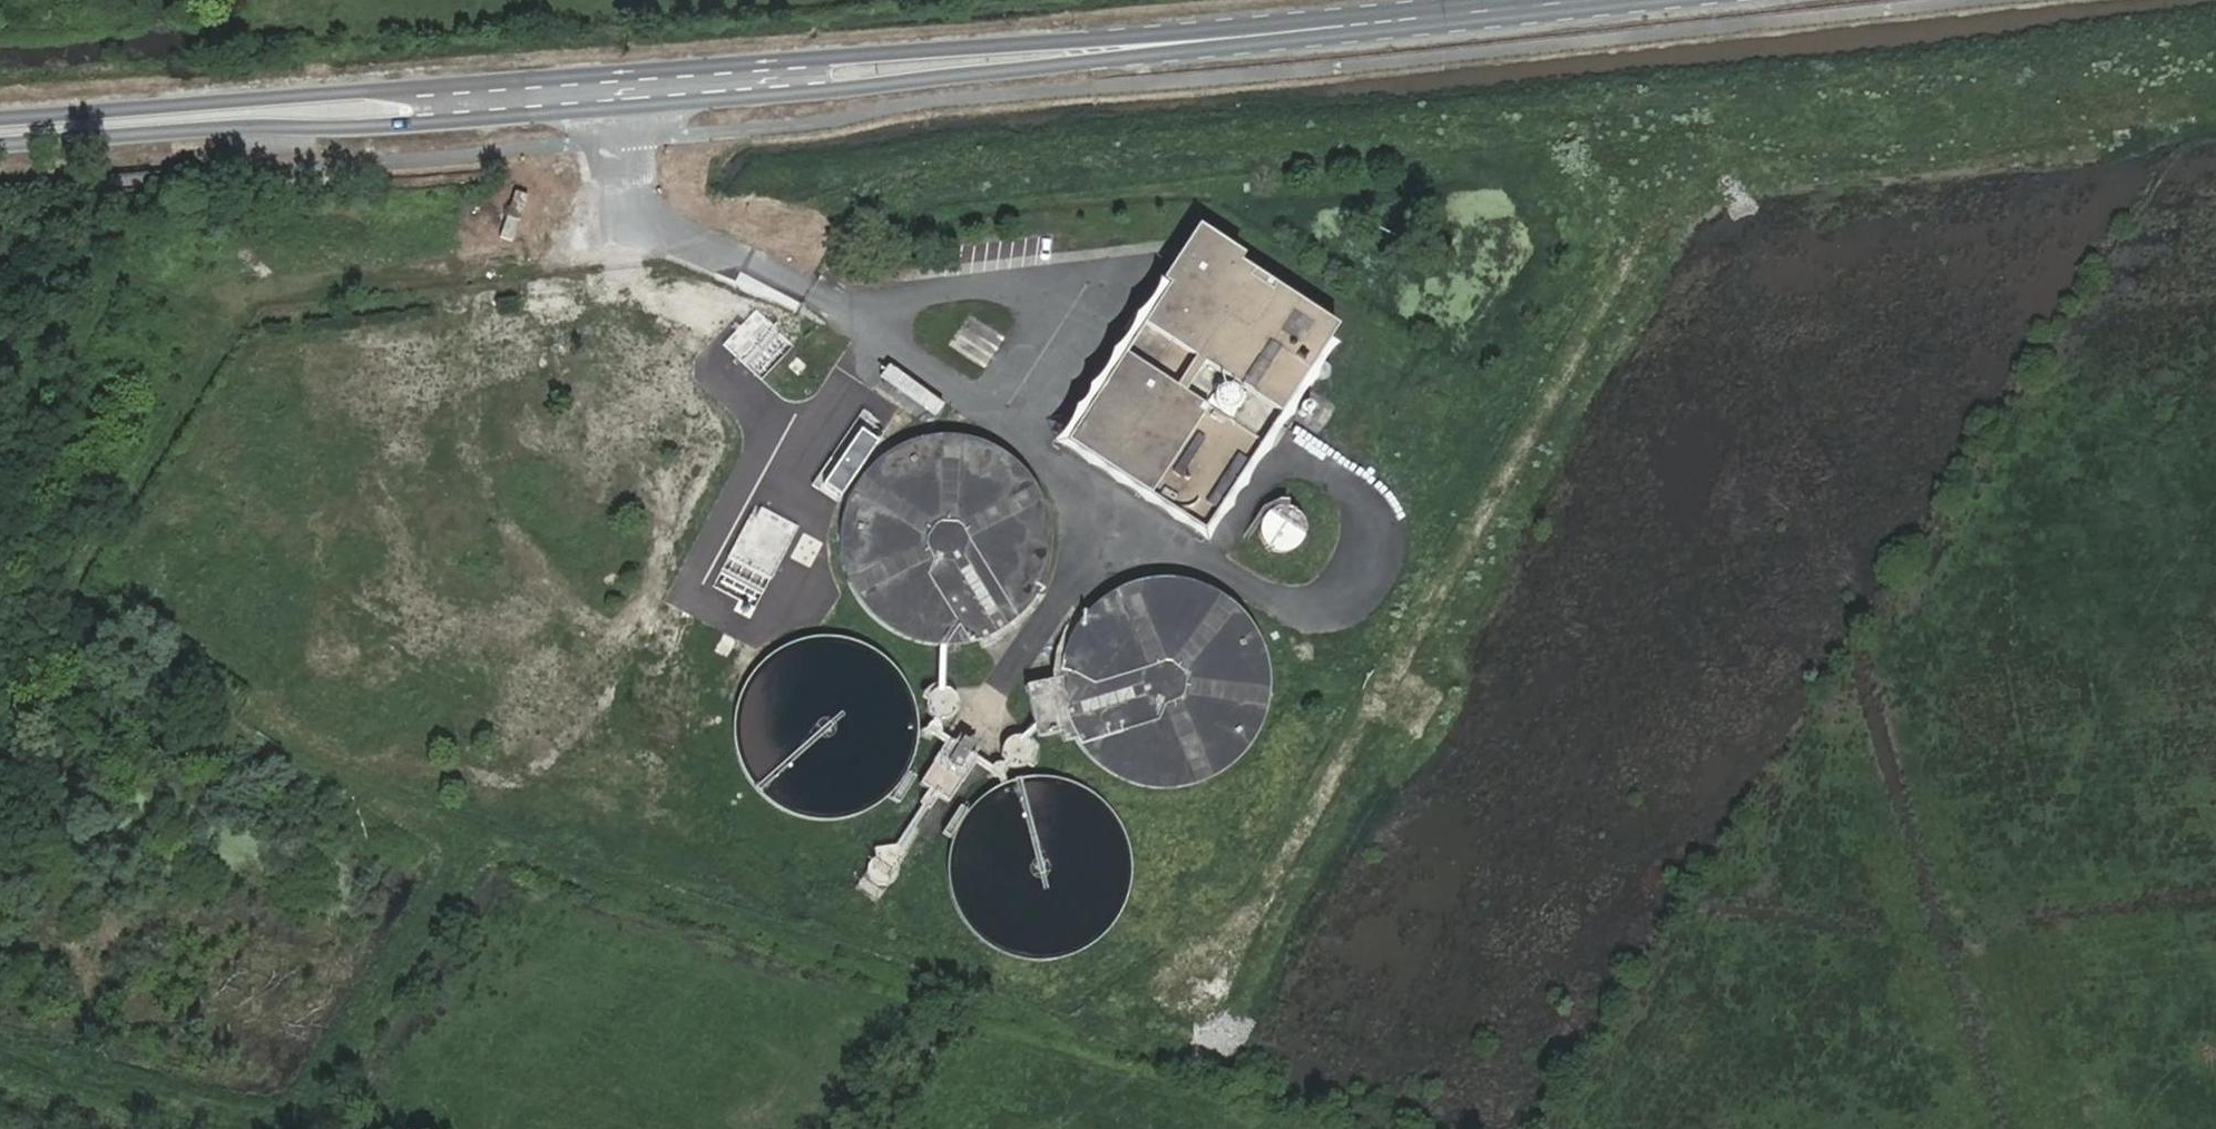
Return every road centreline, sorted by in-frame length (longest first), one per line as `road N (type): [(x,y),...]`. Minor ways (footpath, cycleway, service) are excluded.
road 1 (secondary): [(1583,0),(927,68),(0,132)]

